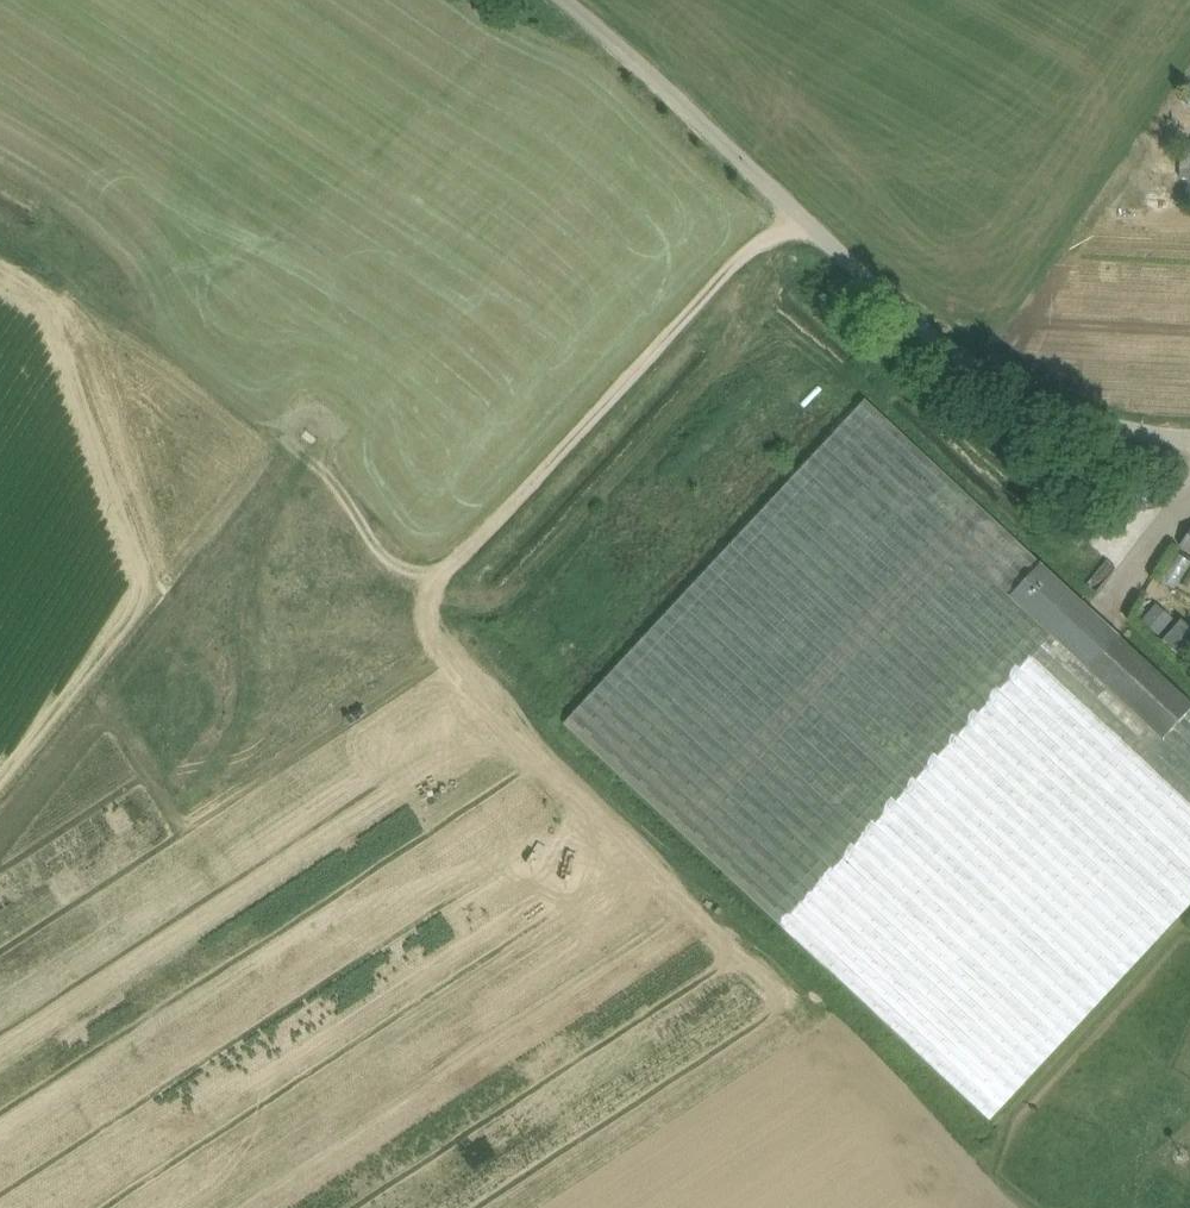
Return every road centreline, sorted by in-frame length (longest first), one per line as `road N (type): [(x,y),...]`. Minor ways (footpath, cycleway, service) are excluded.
road 1 (unclassified): [(1189,437),(1085,417),(964,359),(912,321),(566,0)]

